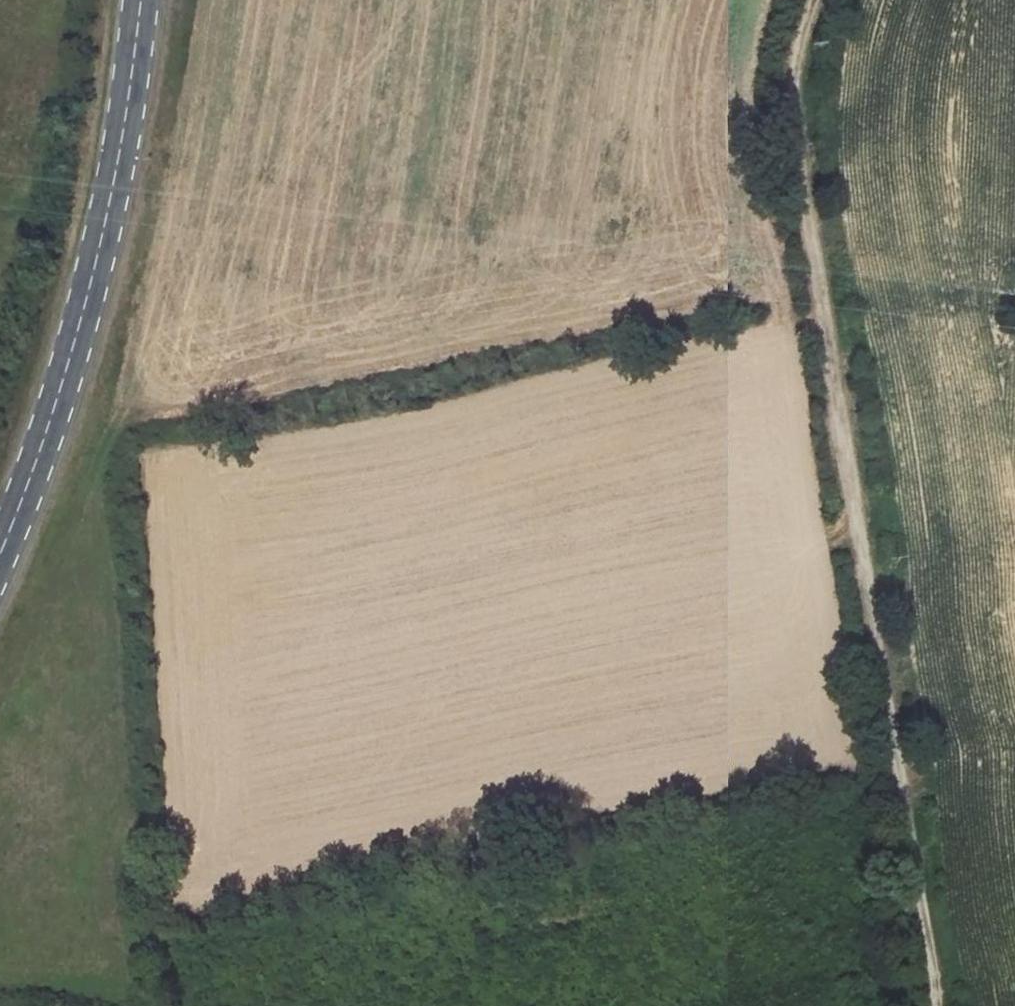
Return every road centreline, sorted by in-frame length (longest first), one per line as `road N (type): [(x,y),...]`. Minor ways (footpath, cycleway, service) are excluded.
road 1 (track): [(817,0),(794,66),(800,168),(937,1005)]
road 2 (tertiary): [(141,0),(101,239),(56,405),(0,554)]

